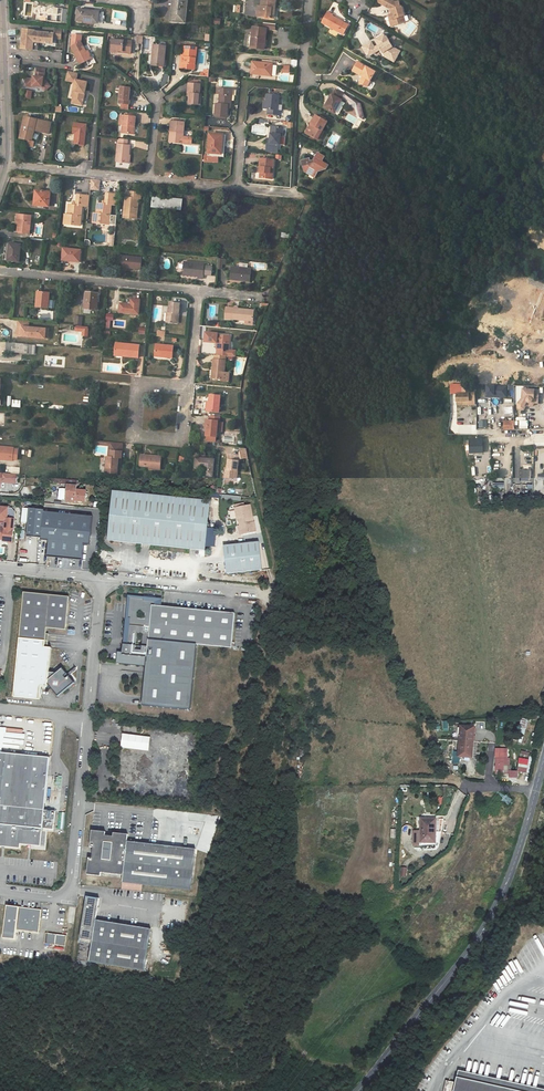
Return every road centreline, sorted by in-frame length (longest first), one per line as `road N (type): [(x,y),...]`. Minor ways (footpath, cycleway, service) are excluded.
road 1 (unclassified): [(102,578),(70,894),(0,890)]
road 2 (tertiary): [(358,1090),(487,924),(519,850),(543,757)]
road 3 (residential): [(6,164),(300,198)]
road 4 (residential): [(198,292),(0,270)]
road 5 (unclassified): [(6,164),(1,0)]
road 6 (unclassified): [(265,594),(102,578)]
road 7 (residential): [(186,390),(181,441),(132,435),(138,385)]

